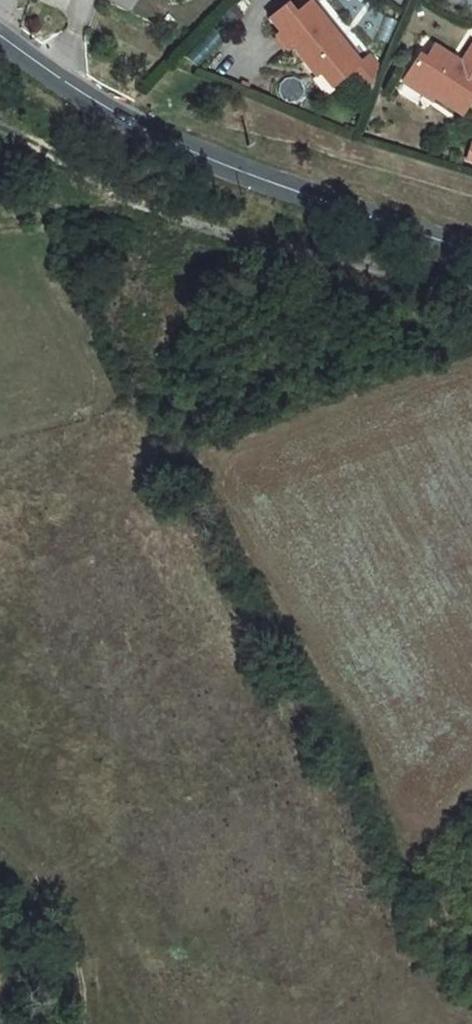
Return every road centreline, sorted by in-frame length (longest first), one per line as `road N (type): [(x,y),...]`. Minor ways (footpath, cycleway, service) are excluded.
road 1 (secondary): [(0,37),(109,111),(181,147),(471,253)]

